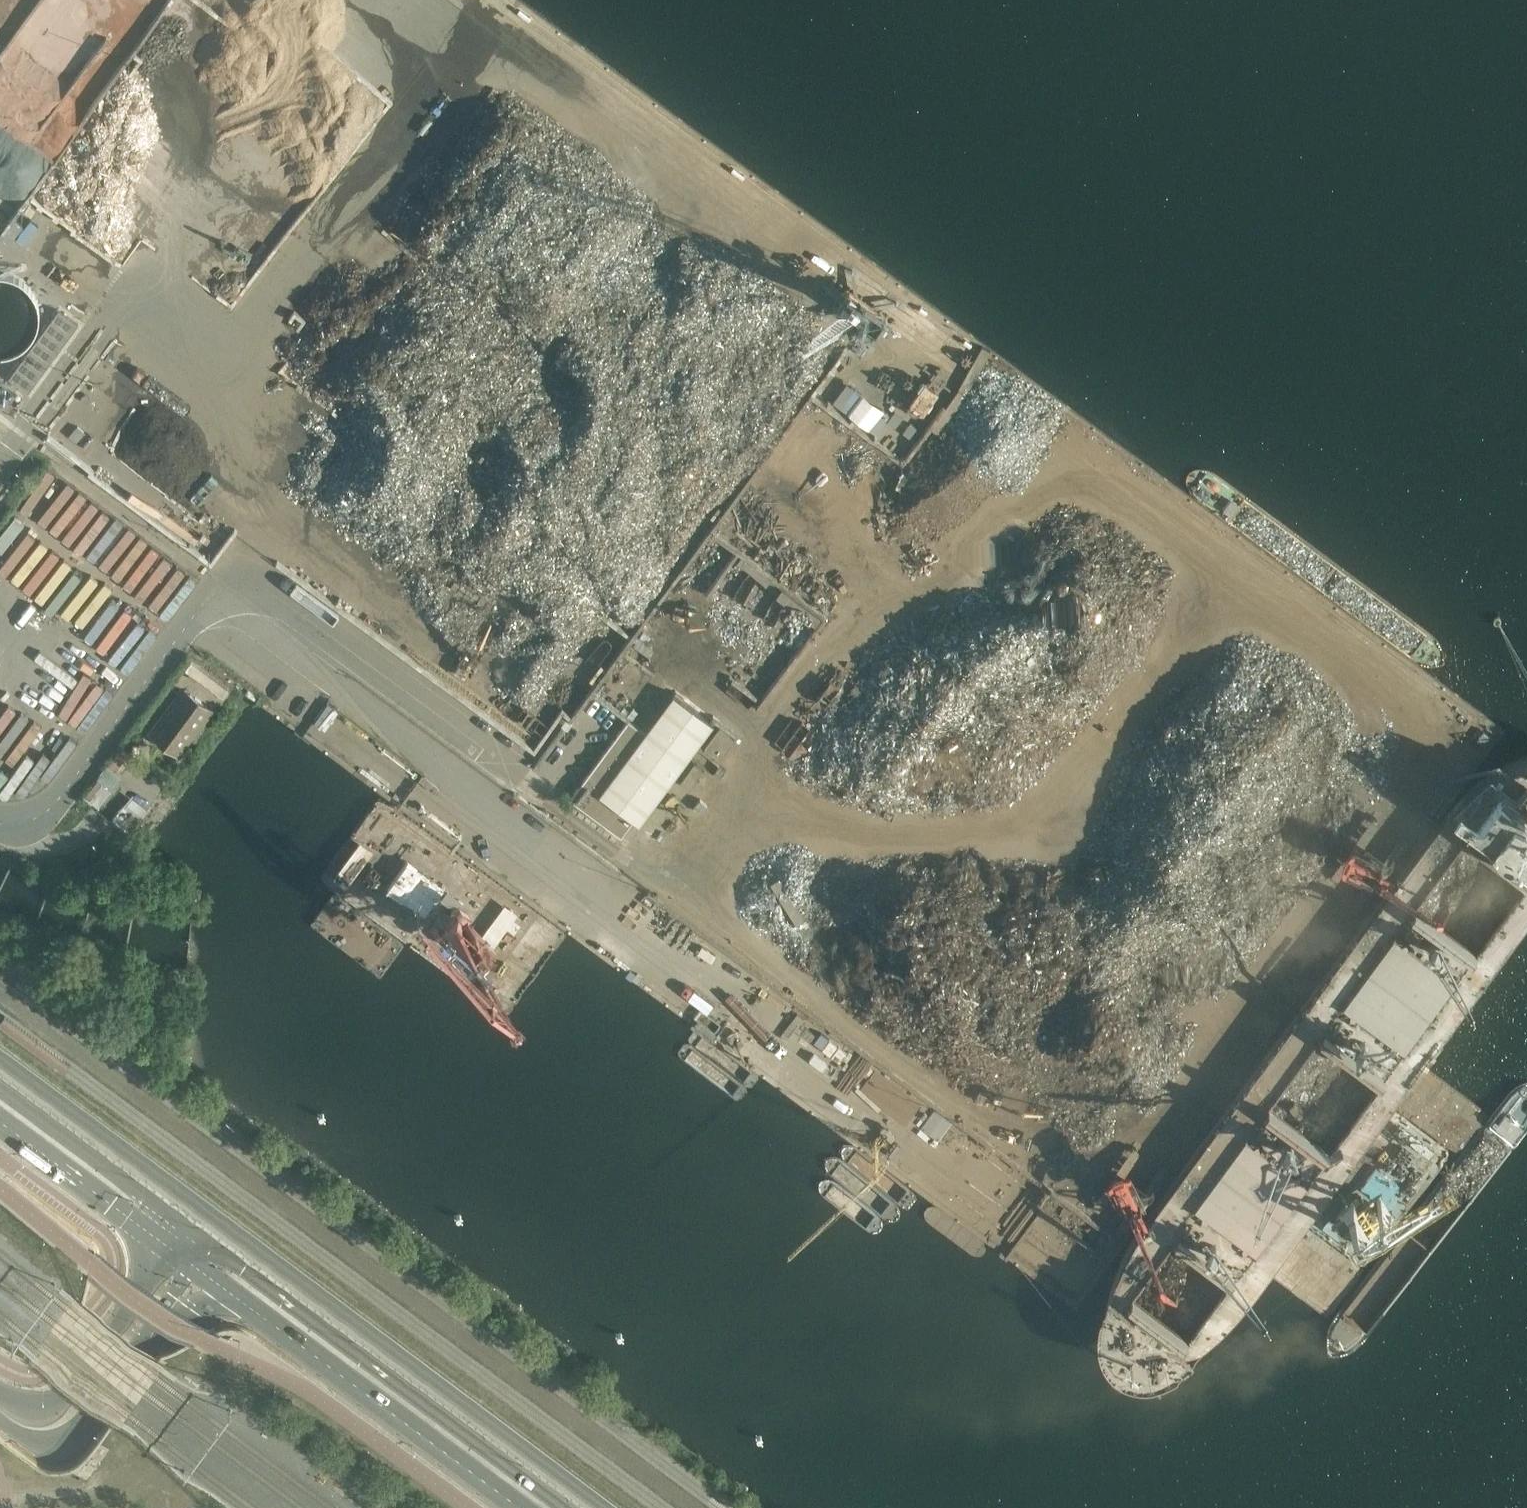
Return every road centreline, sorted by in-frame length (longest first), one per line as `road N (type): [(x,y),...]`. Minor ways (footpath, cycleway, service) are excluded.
road 1 (secondary): [(608,1507),(0,1057)]
road 2 (secondary): [(562,1507),(194,1237)]
road 3 (secondary): [(191,1269),(513,1507)]
road 4 (tertiary): [(0,1429),(44,1446),(75,1433),(191,1269)]
road 5 (secondary): [(194,1237),(0,1091)]
road 6 (tertiary): [(165,1250),(57,1395),(28,1406),(0,1395)]
road 7 (secondary): [(0,1125),(165,1250)]

